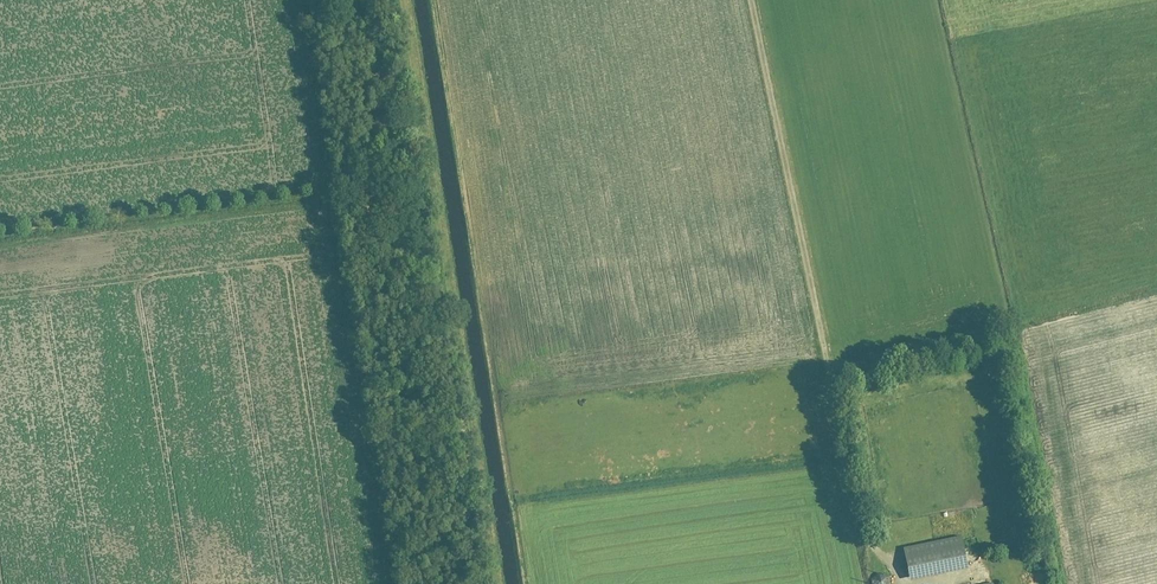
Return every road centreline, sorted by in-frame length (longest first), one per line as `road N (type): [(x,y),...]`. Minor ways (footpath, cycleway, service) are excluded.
road 1 (track): [(493,583),(403,0)]

